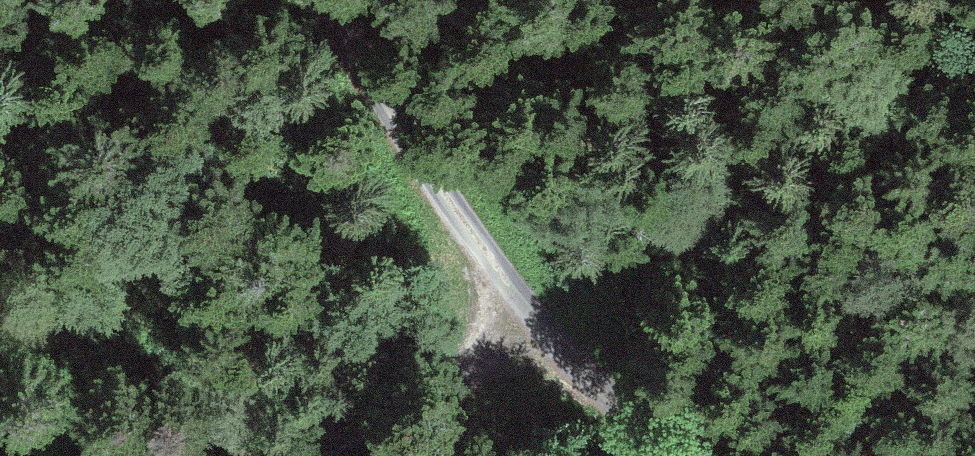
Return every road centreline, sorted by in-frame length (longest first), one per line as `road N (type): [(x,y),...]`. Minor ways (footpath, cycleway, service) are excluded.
road 1 (track): [(337,455),(536,317),(684,191),(829,0)]
road 2 (unclassified): [(672,455),(601,390),(455,214),(333,0)]

